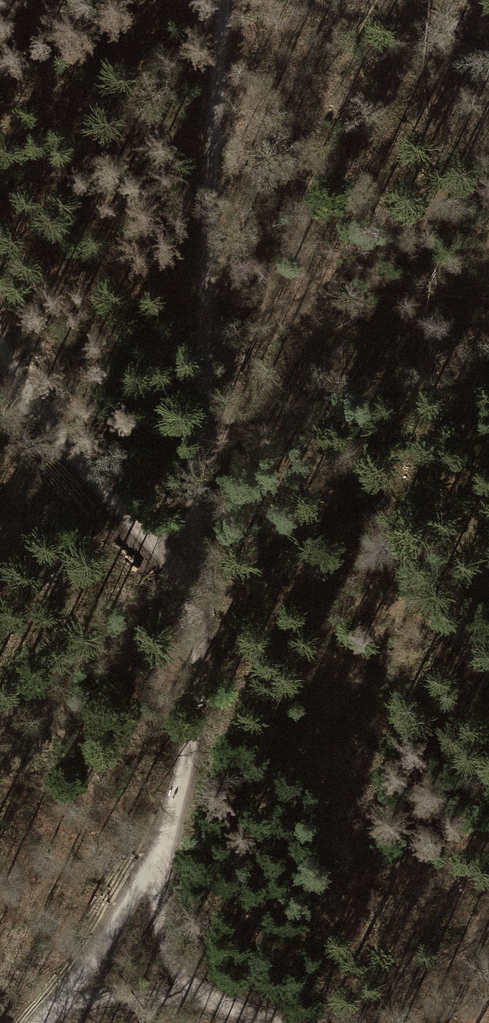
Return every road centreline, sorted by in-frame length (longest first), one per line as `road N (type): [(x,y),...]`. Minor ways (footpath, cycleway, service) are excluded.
road 1 (track): [(197,598),(203,331),(225,0)]
road 2 (track): [(208,998),(169,959),(158,914),(202,661),(197,598)]
road 3 (track): [(197,598),(0,351)]
road 4 (track): [(43,1022),(163,852)]
road 5 (track): [(64,1000),(208,998)]

